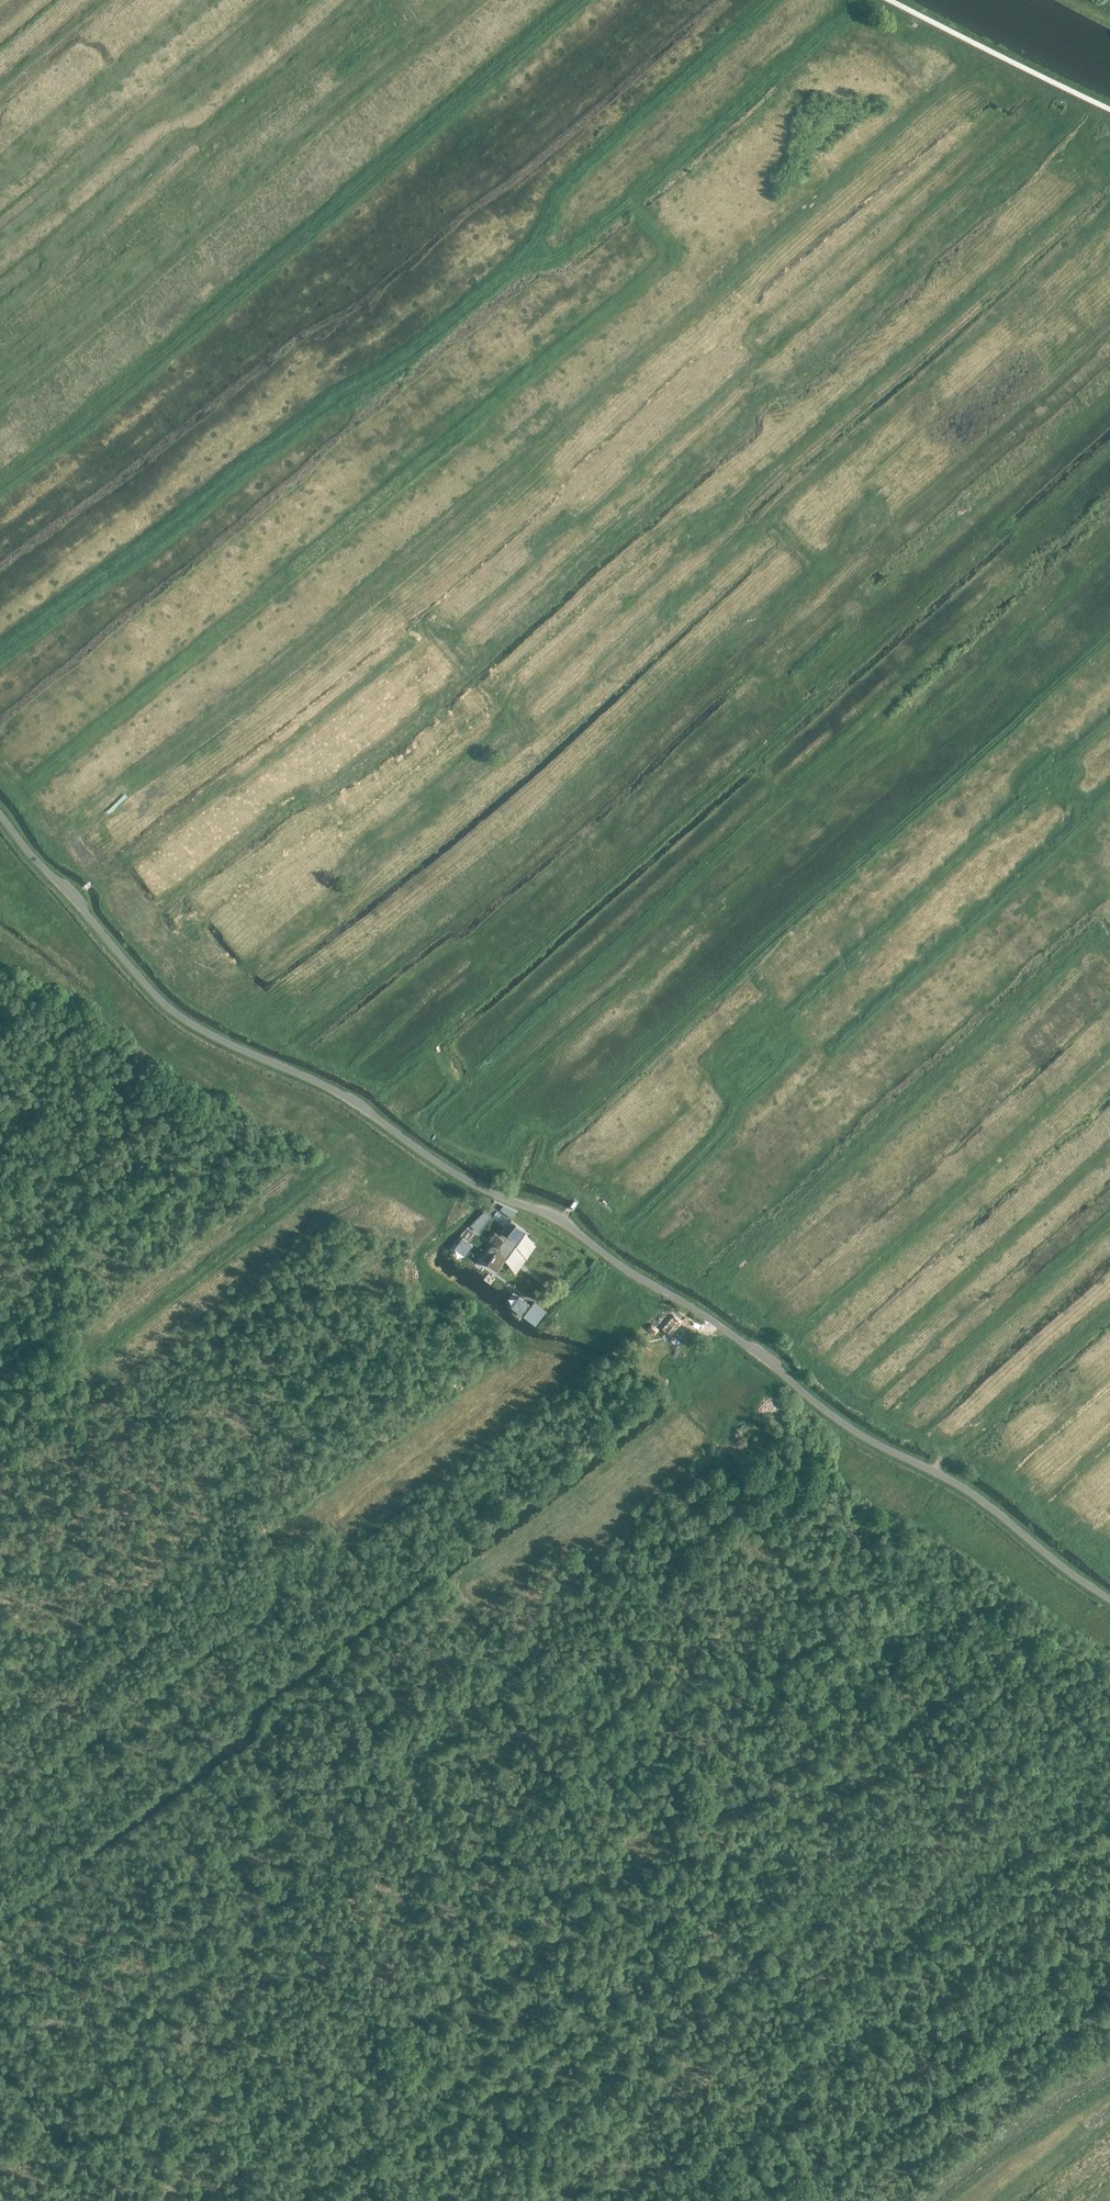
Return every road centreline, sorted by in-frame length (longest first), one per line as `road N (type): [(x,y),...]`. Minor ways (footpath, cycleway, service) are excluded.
road 1 (tertiary): [(1109,1599),(969,1492),(852,1430),(763,1356),(572,1229),(463,1178),(330,1088),(174,1012),(0,815)]
road 2 (track): [(1109,115),(880,0)]
road 3 (track): [(518,1204),(509,1176),(433,1137),(428,1115)]

